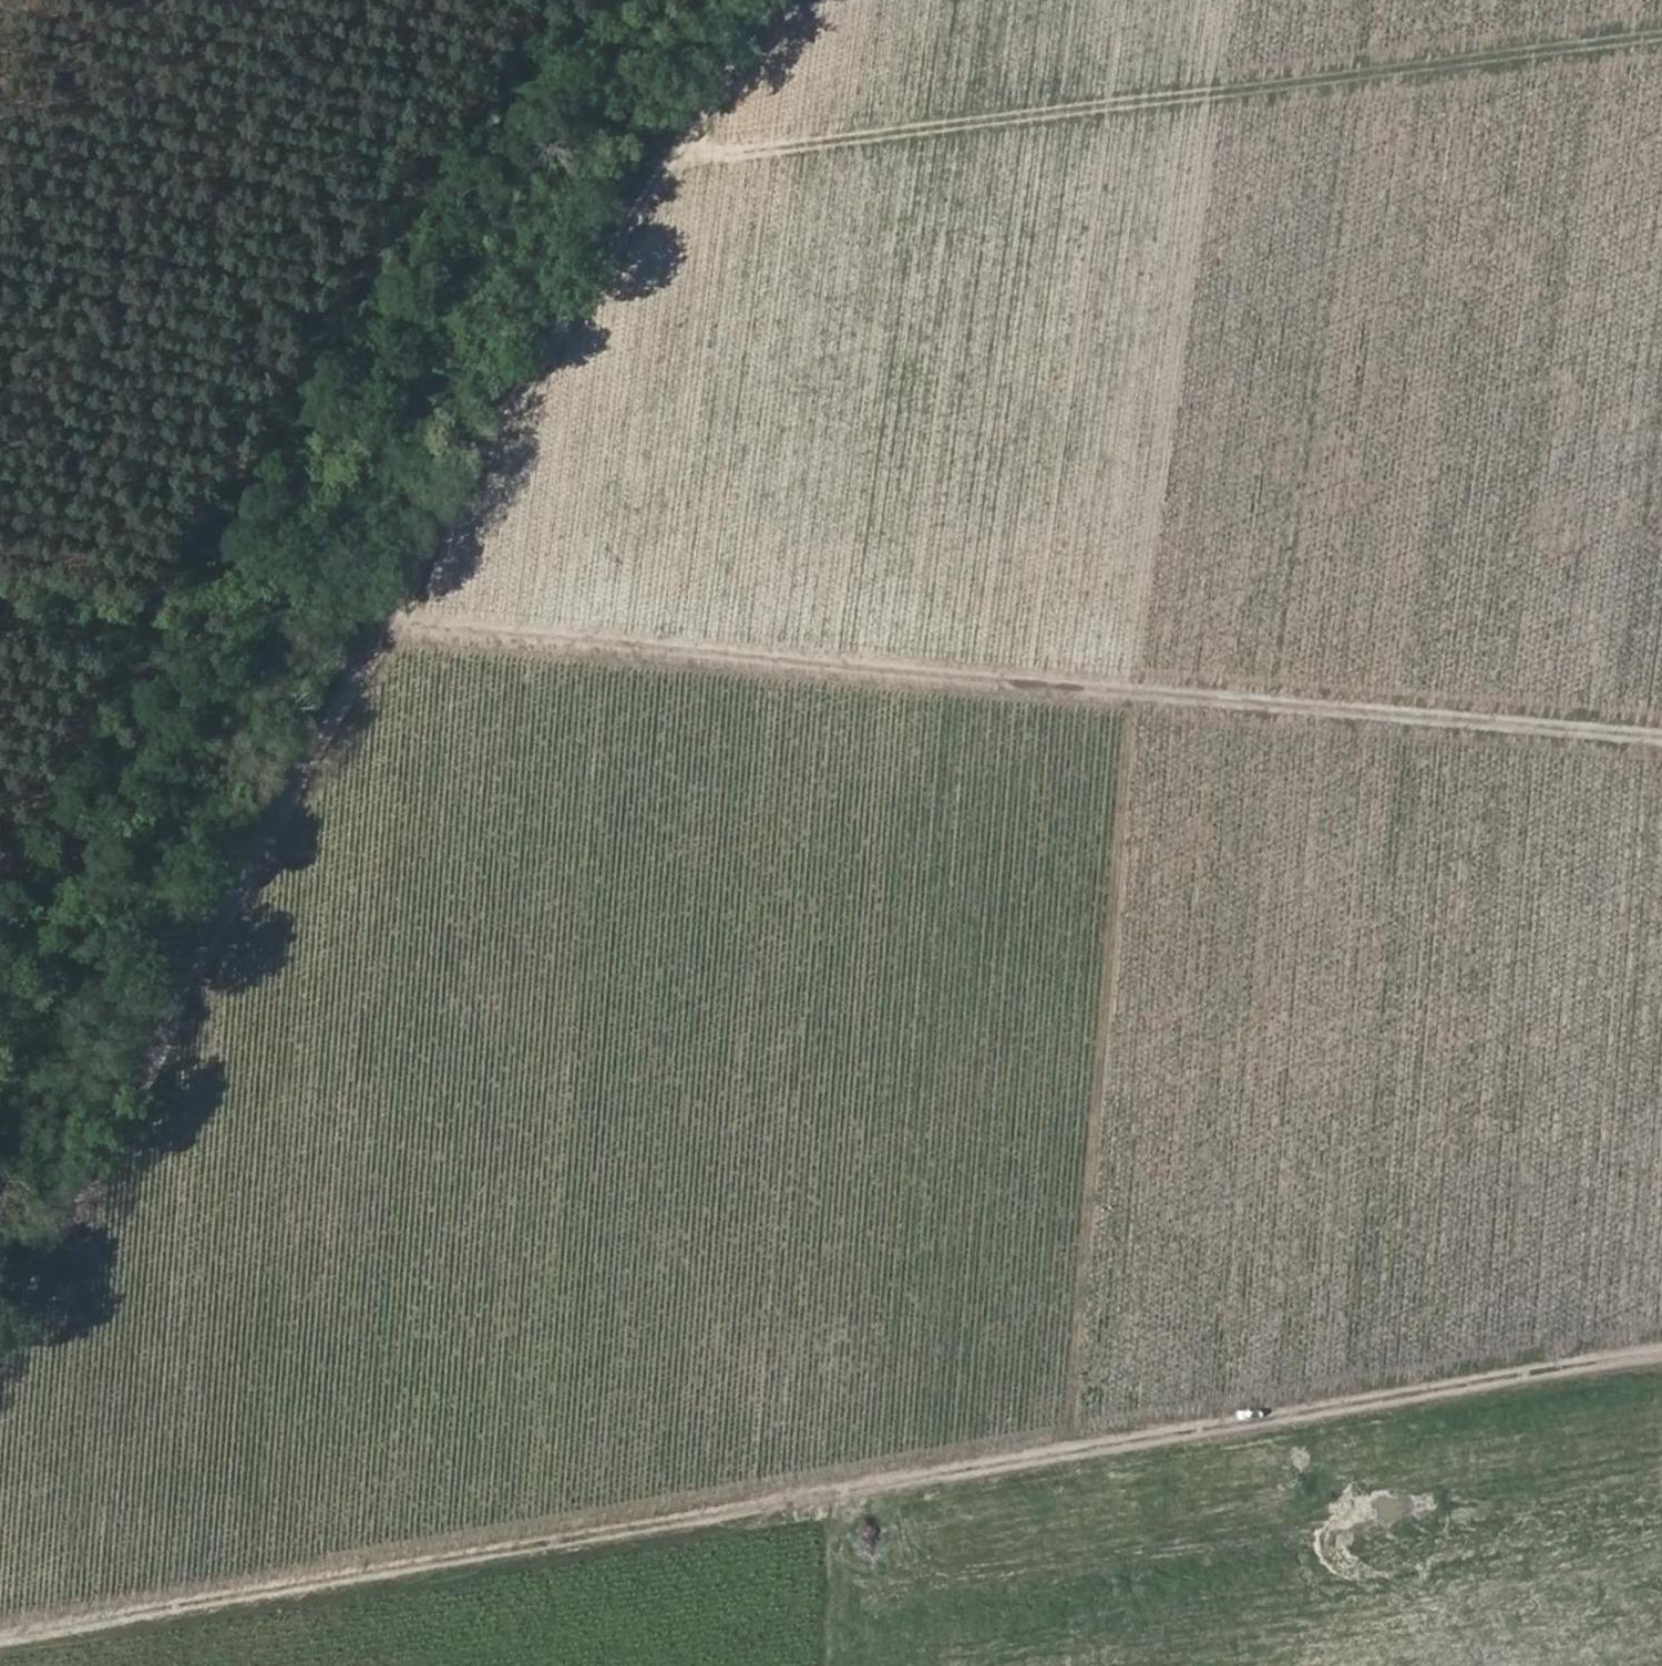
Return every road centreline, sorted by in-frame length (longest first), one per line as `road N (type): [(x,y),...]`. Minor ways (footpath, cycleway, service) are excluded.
road 1 (track): [(0,1310),(559,303),(749,50),(777,0)]

